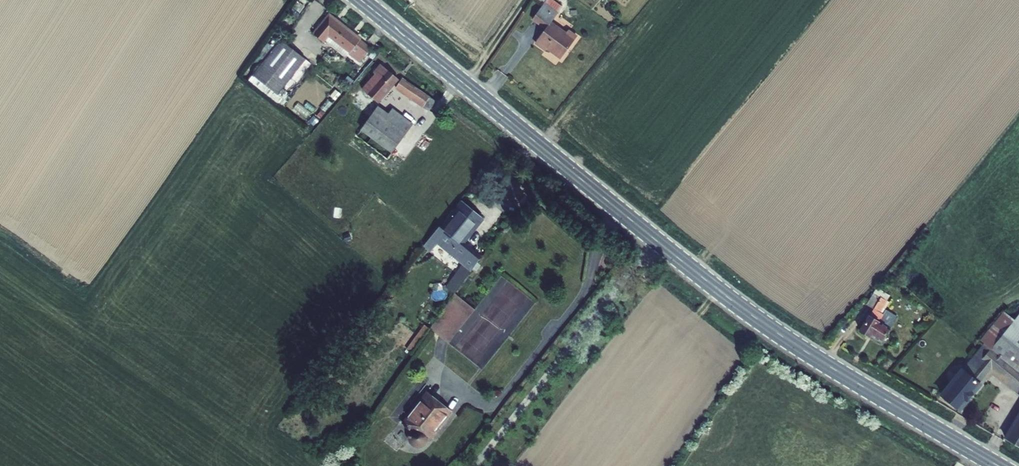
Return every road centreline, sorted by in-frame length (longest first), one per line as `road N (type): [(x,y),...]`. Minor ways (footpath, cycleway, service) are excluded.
road 1 (secondary): [(361,0),(757,319),(998,465)]

